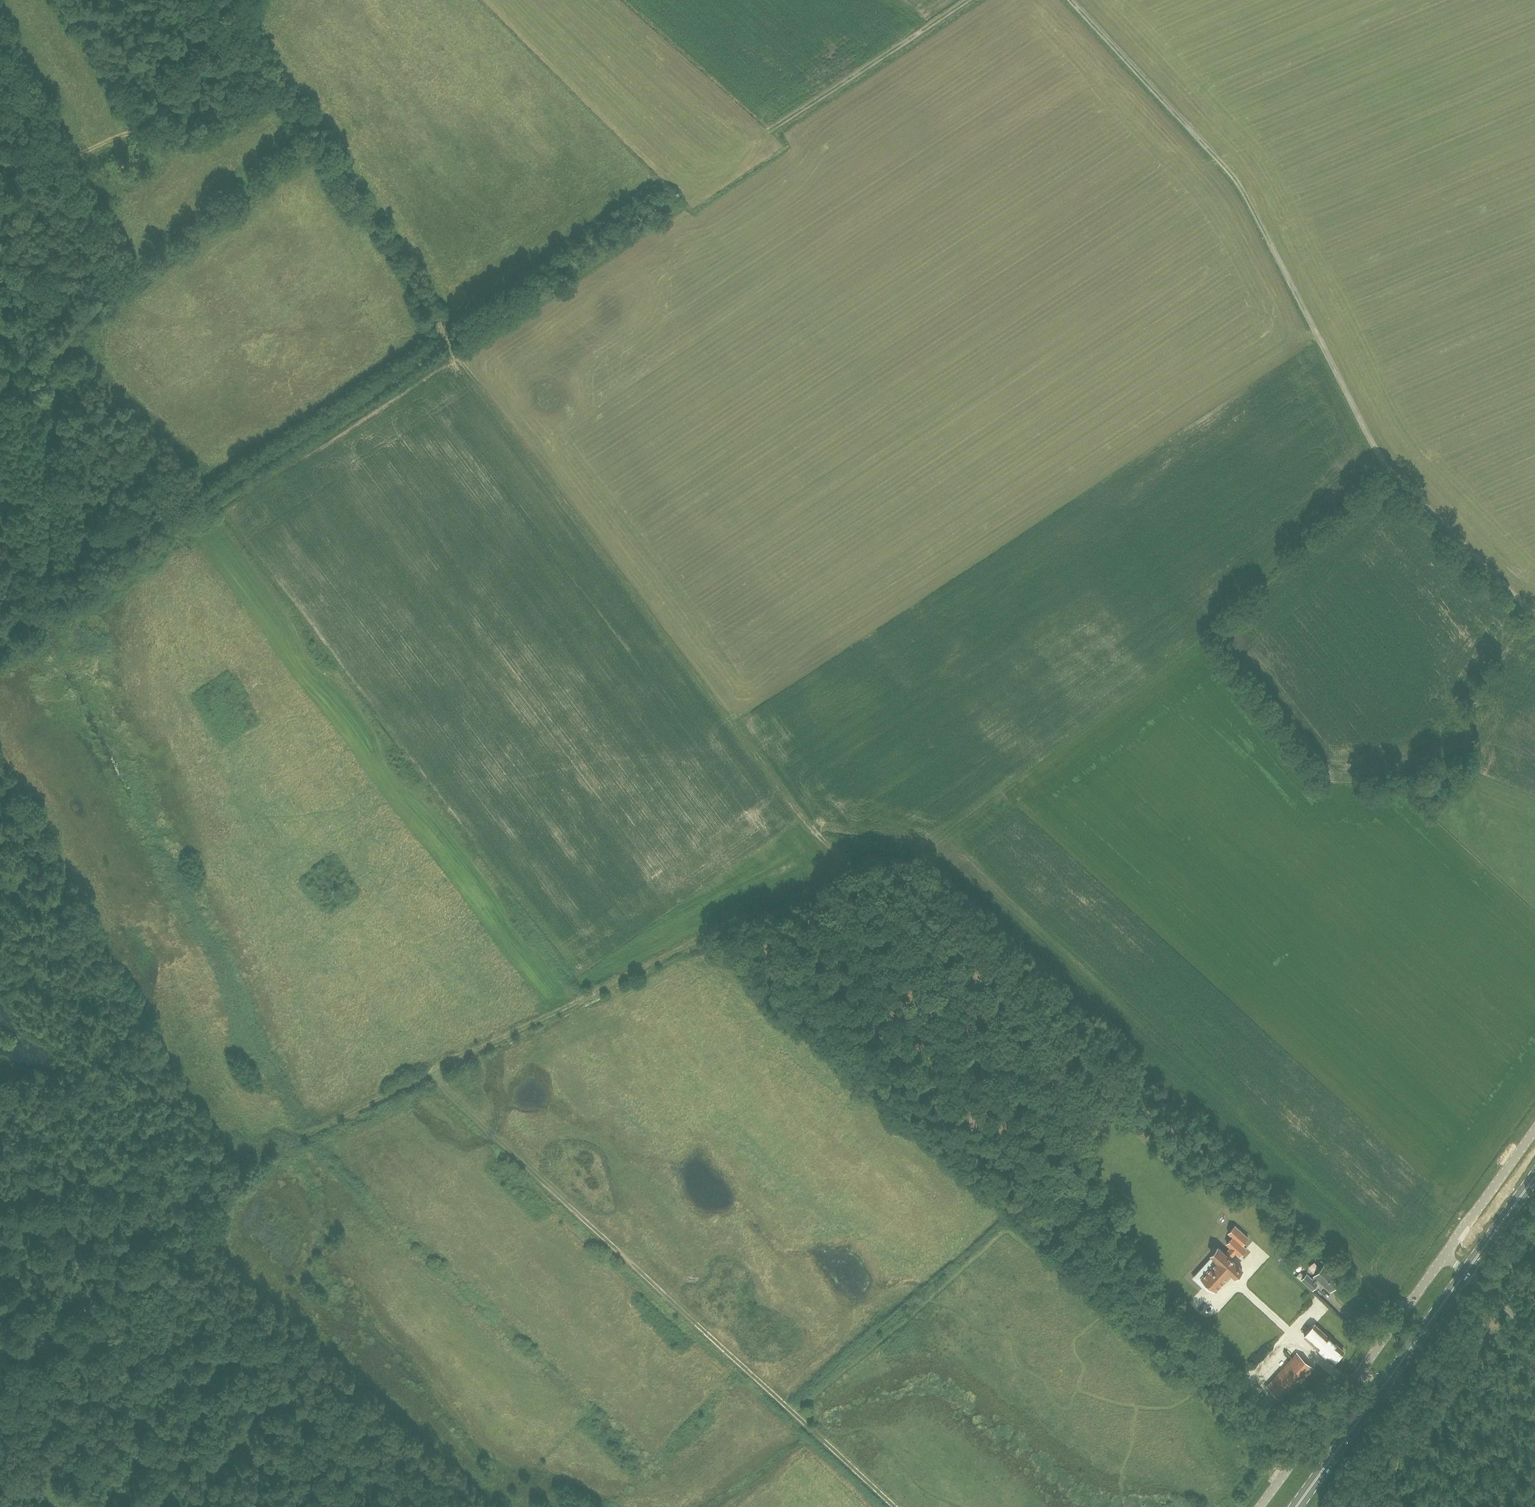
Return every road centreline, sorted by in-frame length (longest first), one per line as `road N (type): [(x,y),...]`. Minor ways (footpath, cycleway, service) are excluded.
road 1 (track): [(1534,615),(1390,476),(1238,180),(1073,0)]
road 2 (track): [(431,1079),(895,1506)]
road 3 (track): [(853,868),(316,1130)]
road 4 (track): [(49,603),(450,342)]
road 5 (unclassified): [(1261,1506),(1358,1373)]
road 6 (track): [(0,24),(70,165)]
road 7 (unclassified): [(1358,1373),(1449,1252)]
road 8 (primary): [(1383,1392),(1470,1271)]
road 9 (unclassified): [(1449,1252),(1534,1130)]
road 10 (primary): [(1301,1506),(1383,1392)]

